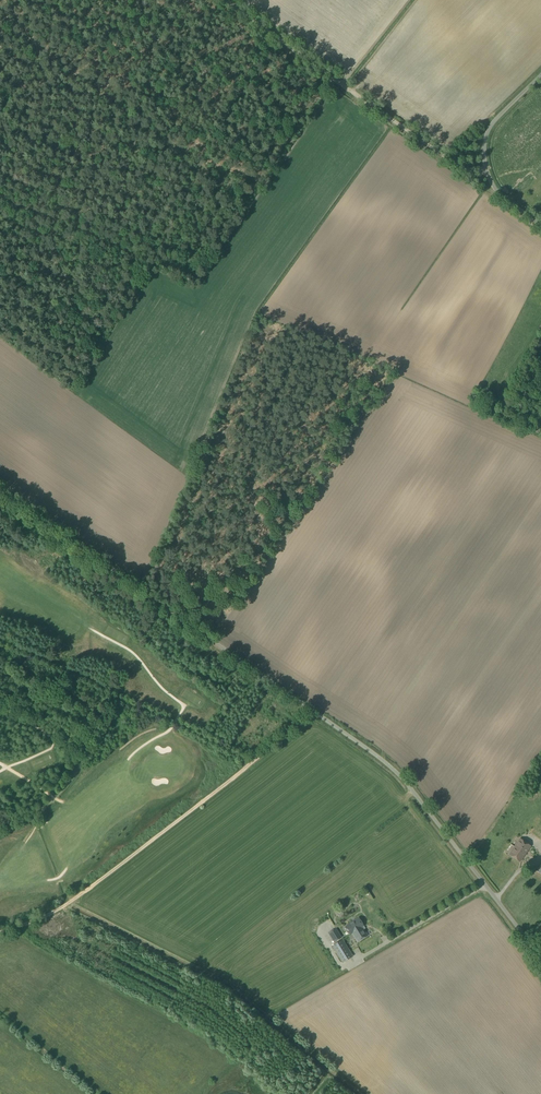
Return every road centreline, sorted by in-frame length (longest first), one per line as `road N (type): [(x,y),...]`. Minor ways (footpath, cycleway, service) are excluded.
road 1 (unclassified): [(540,959),(374,754),(0,498)]
road 2 (track): [(0,20),(192,166),(252,201)]
road 3 (track): [(227,0),(450,163),(484,166)]
road 4 (track): [(251,765),(116,871),(49,914),(0,931)]
road 5 (track): [(0,647),(251,765)]
road 6 (track): [(0,196),(197,283)]
road 7 (unclassified): [(540,231),(497,199),(484,174),(484,142),(540,77)]

